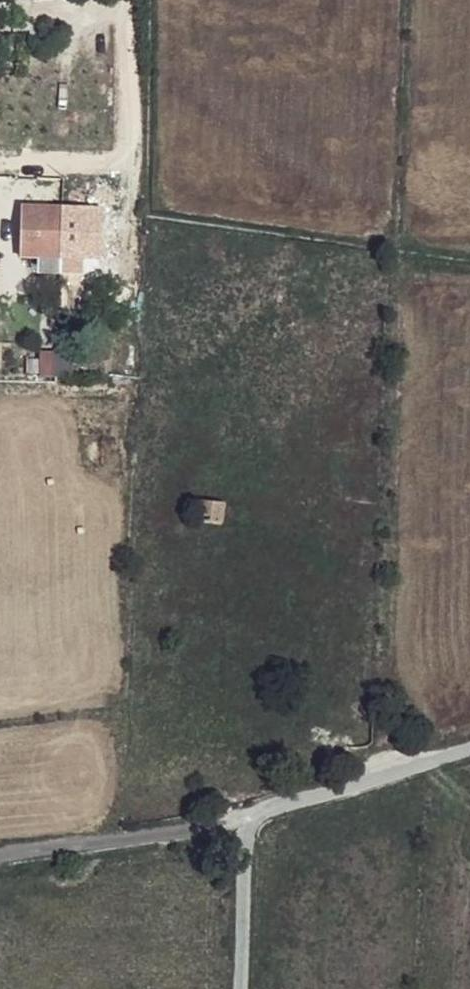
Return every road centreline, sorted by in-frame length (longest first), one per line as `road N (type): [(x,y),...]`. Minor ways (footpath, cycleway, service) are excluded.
road 1 (unclassified): [(0,857),(258,816)]
road 2 (residential): [(469,750),(258,816)]
road 3 (unclassified): [(142,192),(147,0)]
road 4 (residential): [(258,816),(252,988)]

